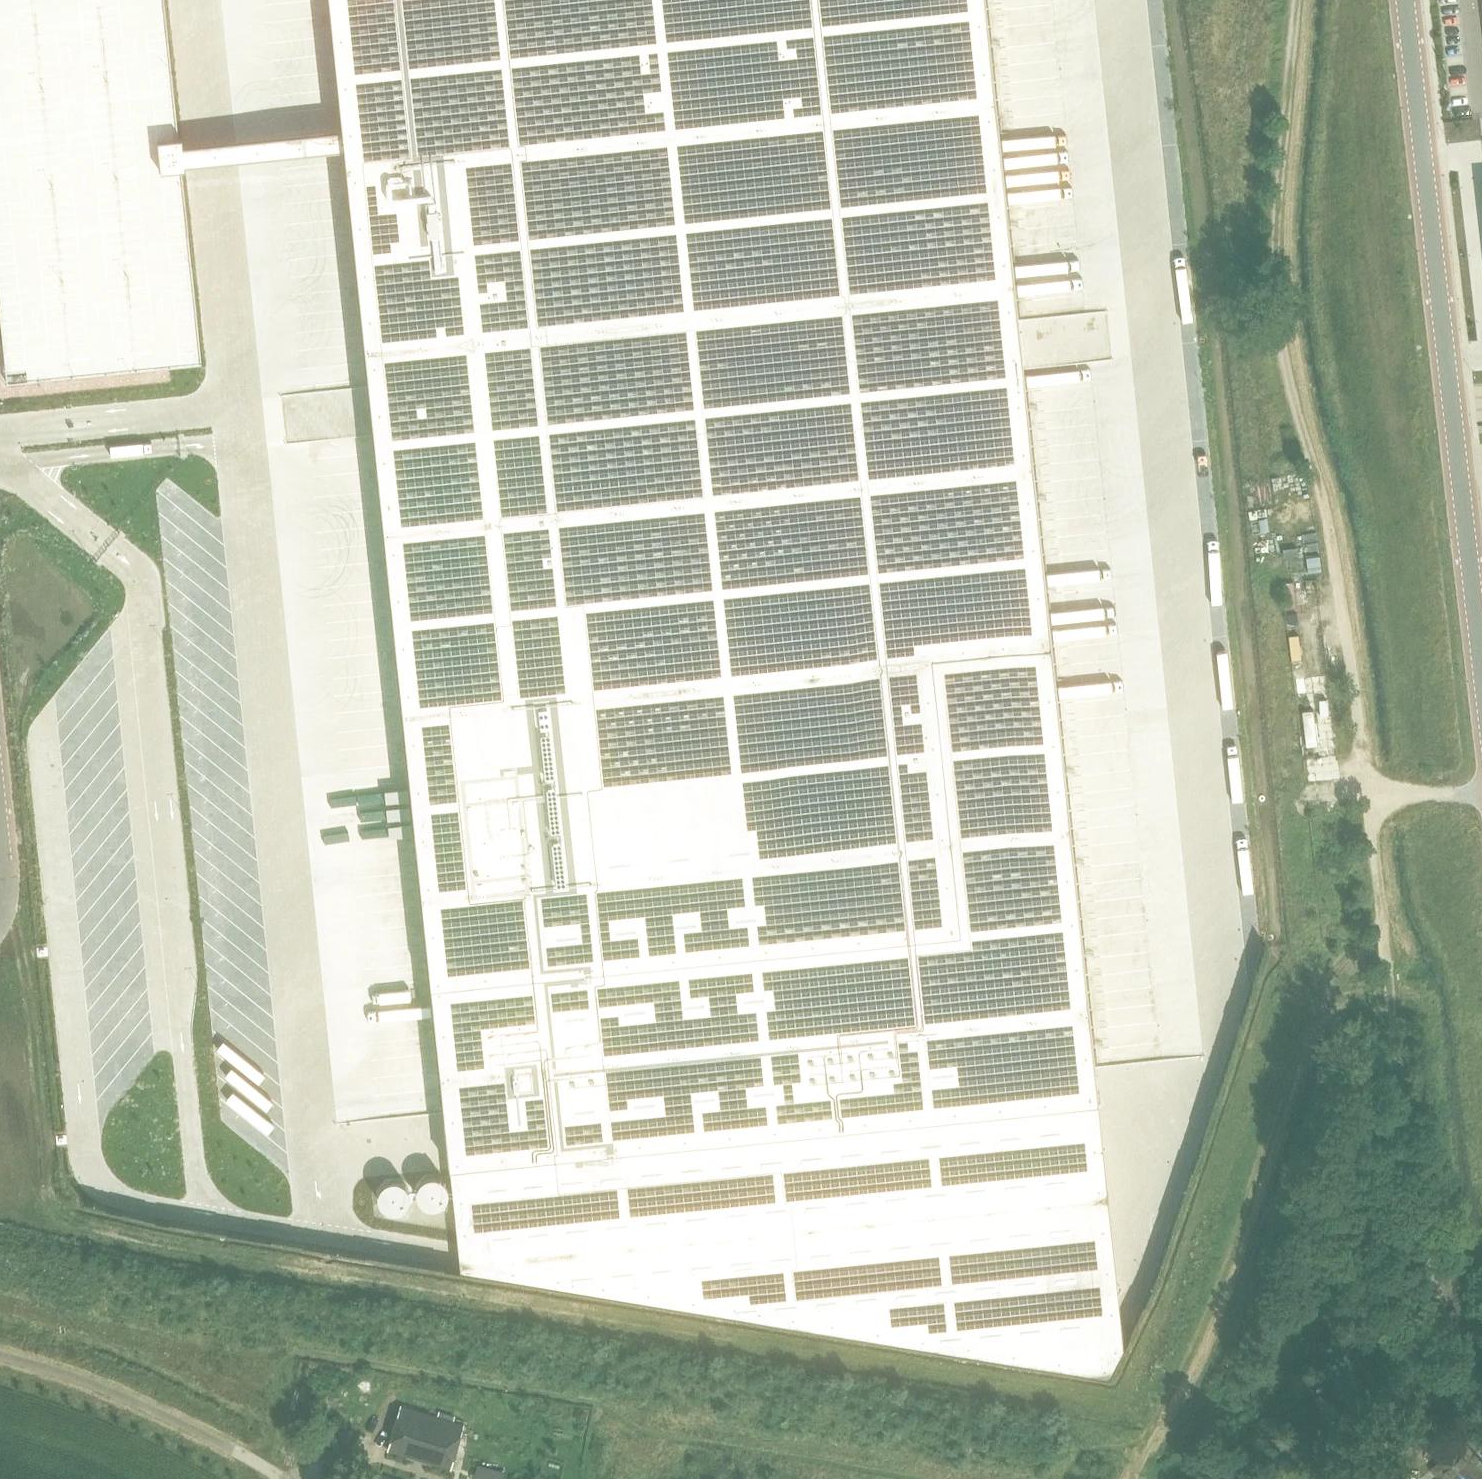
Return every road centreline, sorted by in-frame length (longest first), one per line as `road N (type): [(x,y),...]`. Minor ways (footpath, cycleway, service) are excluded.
road 1 (track): [(1366,801),(1327,520),(1277,303),(1297,0)]
road 2 (unclassified): [(1481,666),(1406,0)]
road 3 (track): [(1481,1400),(1445,1328),(1430,1273),(1366,801)]
road 4 (unclassified): [(284,1478),(118,1393),(0,1356)]

